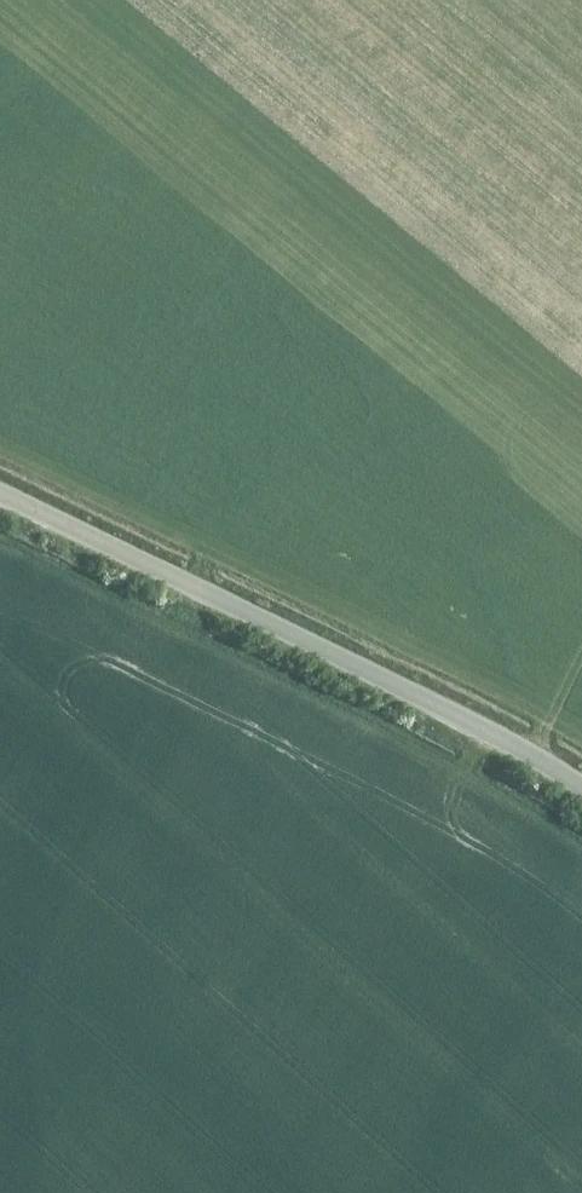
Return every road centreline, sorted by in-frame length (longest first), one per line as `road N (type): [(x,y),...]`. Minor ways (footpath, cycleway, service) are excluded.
road 1 (unclassified): [(581,785),(487,728),(0,488)]

